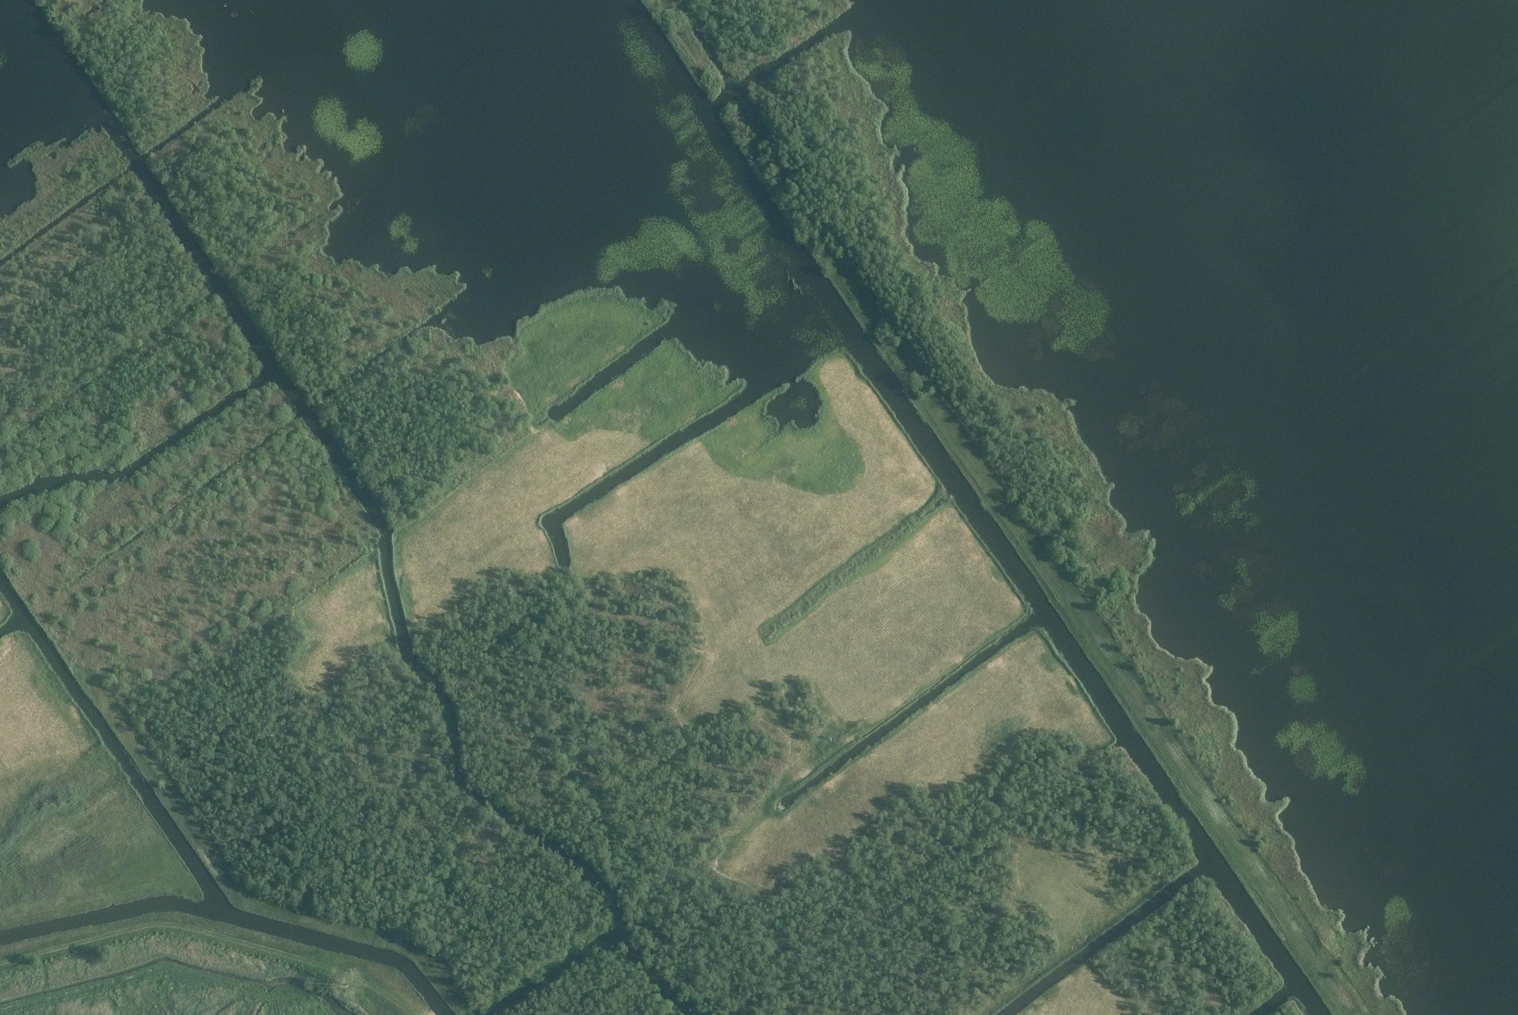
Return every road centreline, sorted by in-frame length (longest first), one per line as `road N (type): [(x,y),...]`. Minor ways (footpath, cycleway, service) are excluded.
road 1 (track): [(419,1014),(387,978),(182,923),(0,963)]

